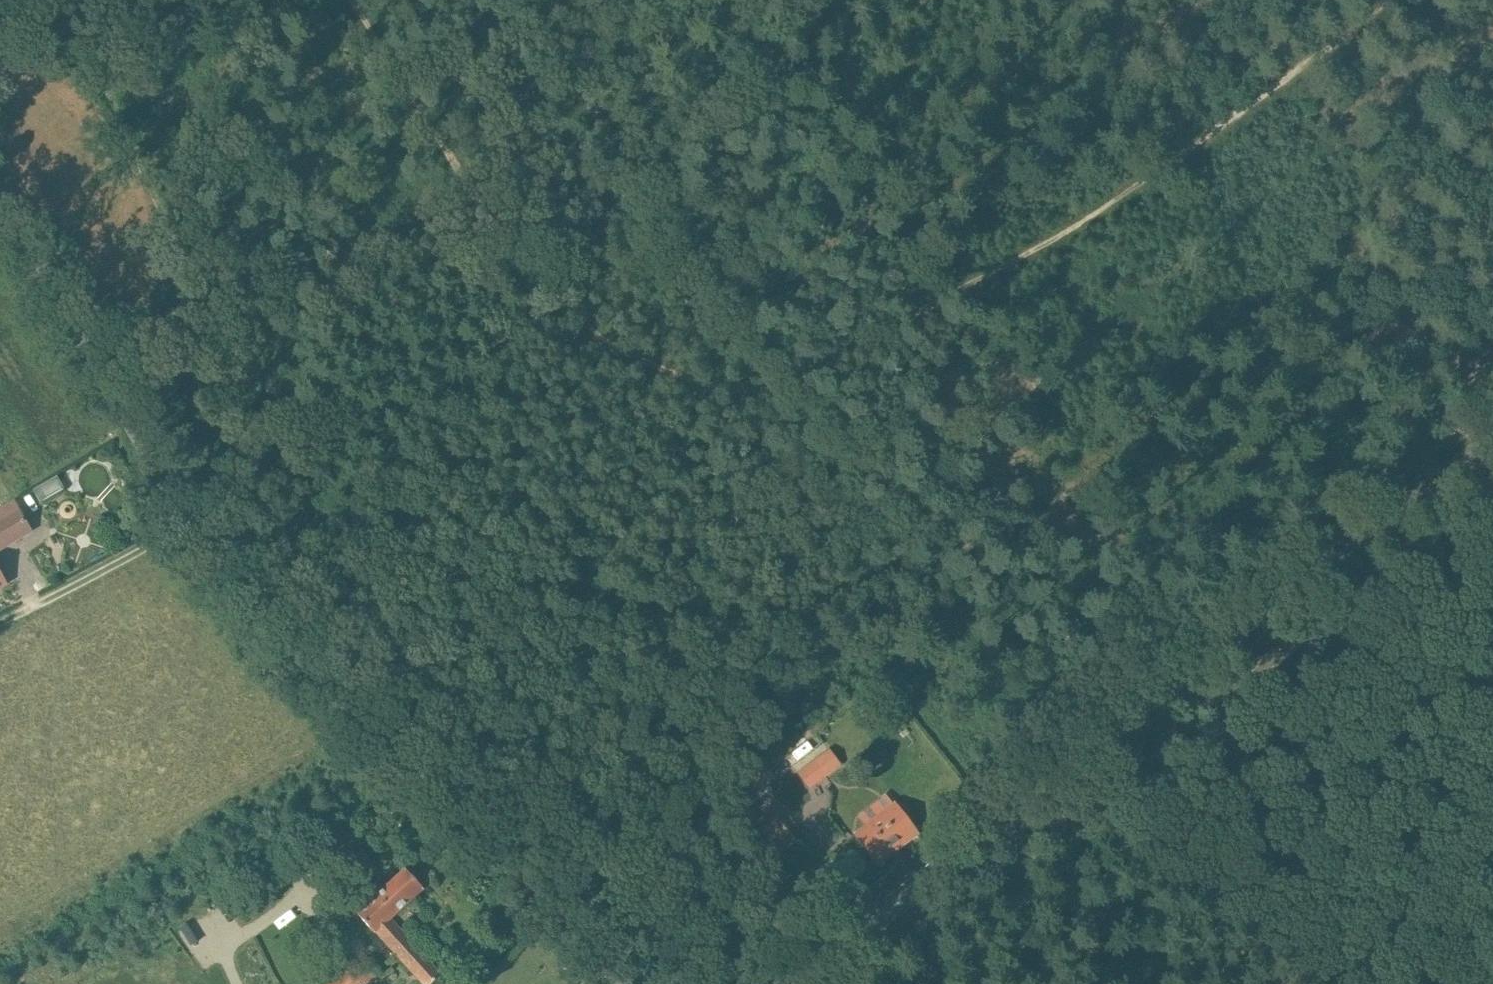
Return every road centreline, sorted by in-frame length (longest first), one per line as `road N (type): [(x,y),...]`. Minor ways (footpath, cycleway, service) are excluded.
road 1 (unclassified): [(625,983),(169,492),(0,192)]
road 2 (secondary): [(794,983),(1492,443)]

